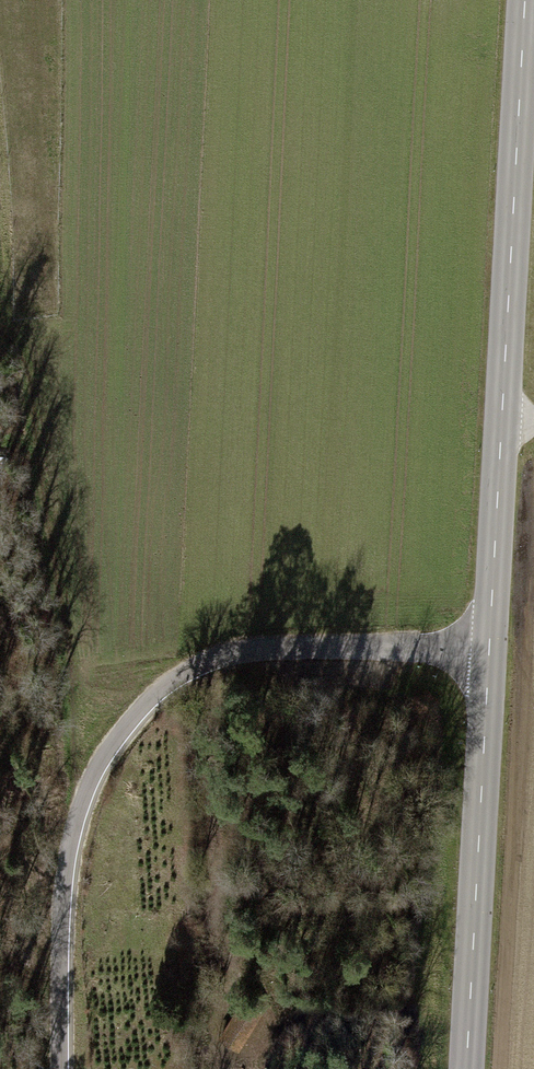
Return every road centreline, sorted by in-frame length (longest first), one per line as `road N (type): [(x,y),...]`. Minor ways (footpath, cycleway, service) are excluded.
road 1 (tertiary): [(466,1068),(525,0)]
road 2 (track): [(60,1068),(64,911),(78,819),(112,744),(139,711),(191,669),(238,652),(490,651)]
road 3 (track): [(0,327),(26,345),(35,371),(70,656),(78,819)]

